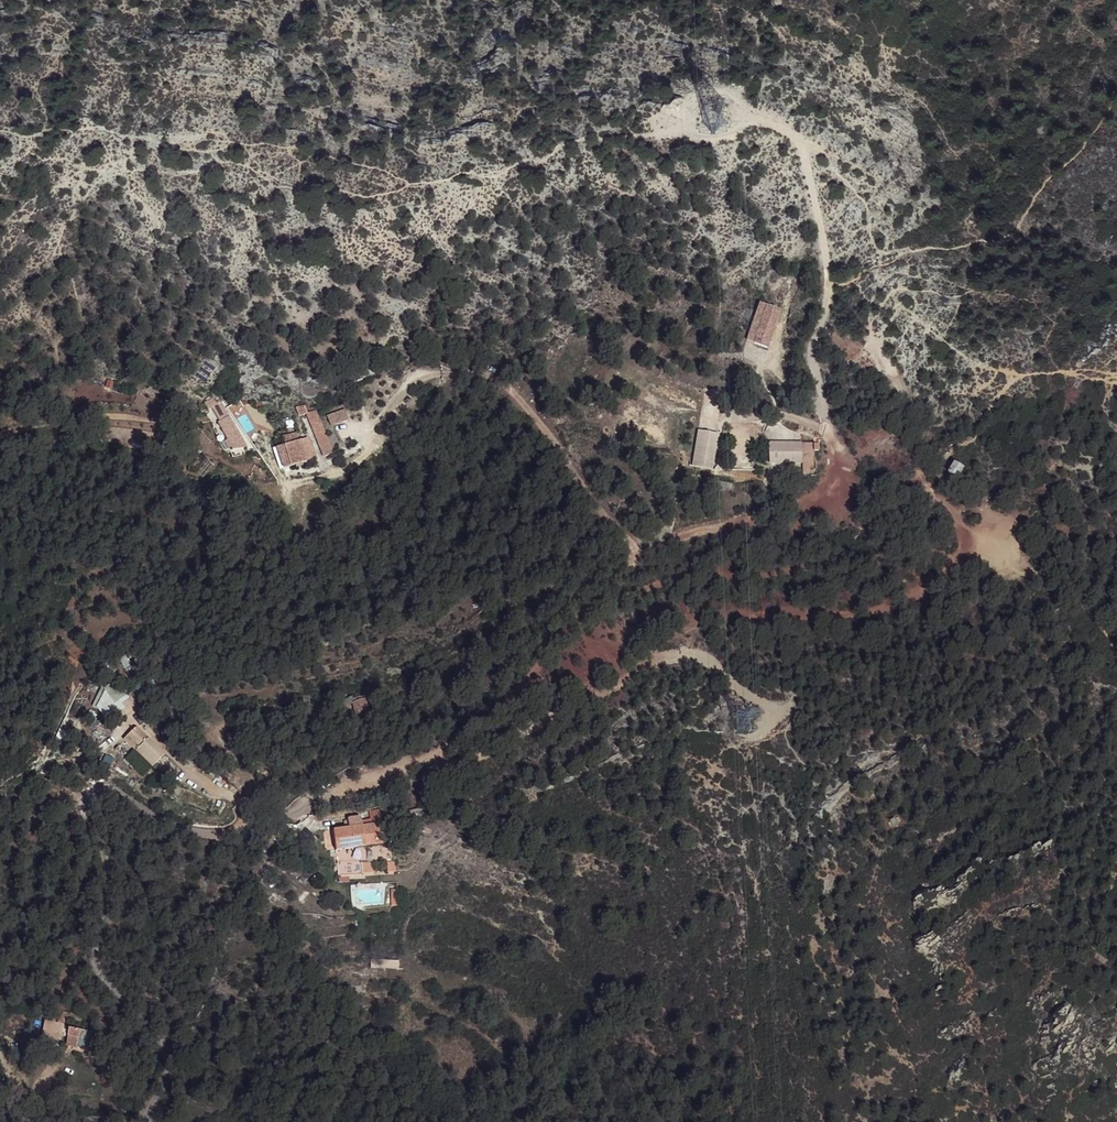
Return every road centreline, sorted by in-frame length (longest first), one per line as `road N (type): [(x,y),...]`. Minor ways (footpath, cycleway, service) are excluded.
road 1 (track): [(331,790),(411,765),(484,726),(637,552),(664,537),(785,508),(825,487),(835,456),(808,349),(825,317),(827,268),(800,141),(772,121),(674,119)]
road 2 (unclassified): [(145,1119),(167,1080),(165,1042),(96,970),(94,948),(112,909),(83,801),(94,783),(114,780),(143,809),(216,836),(269,822),(331,790)]
road 3 (track): [(652,662),(663,641),(700,622),(898,602),(975,546),(1075,589),(1116,649)]
road 4 (track): [(637,552),(590,500),(553,437),(497,378),(416,379),(375,422),(373,448),(349,469),(241,495)]
road 5 (track): [(433,753),(466,753),(539,729),(656,659),(704,658),(772,706),(760,732)]
road 6 (track): [(0,436),(47,420),(136,424)]

